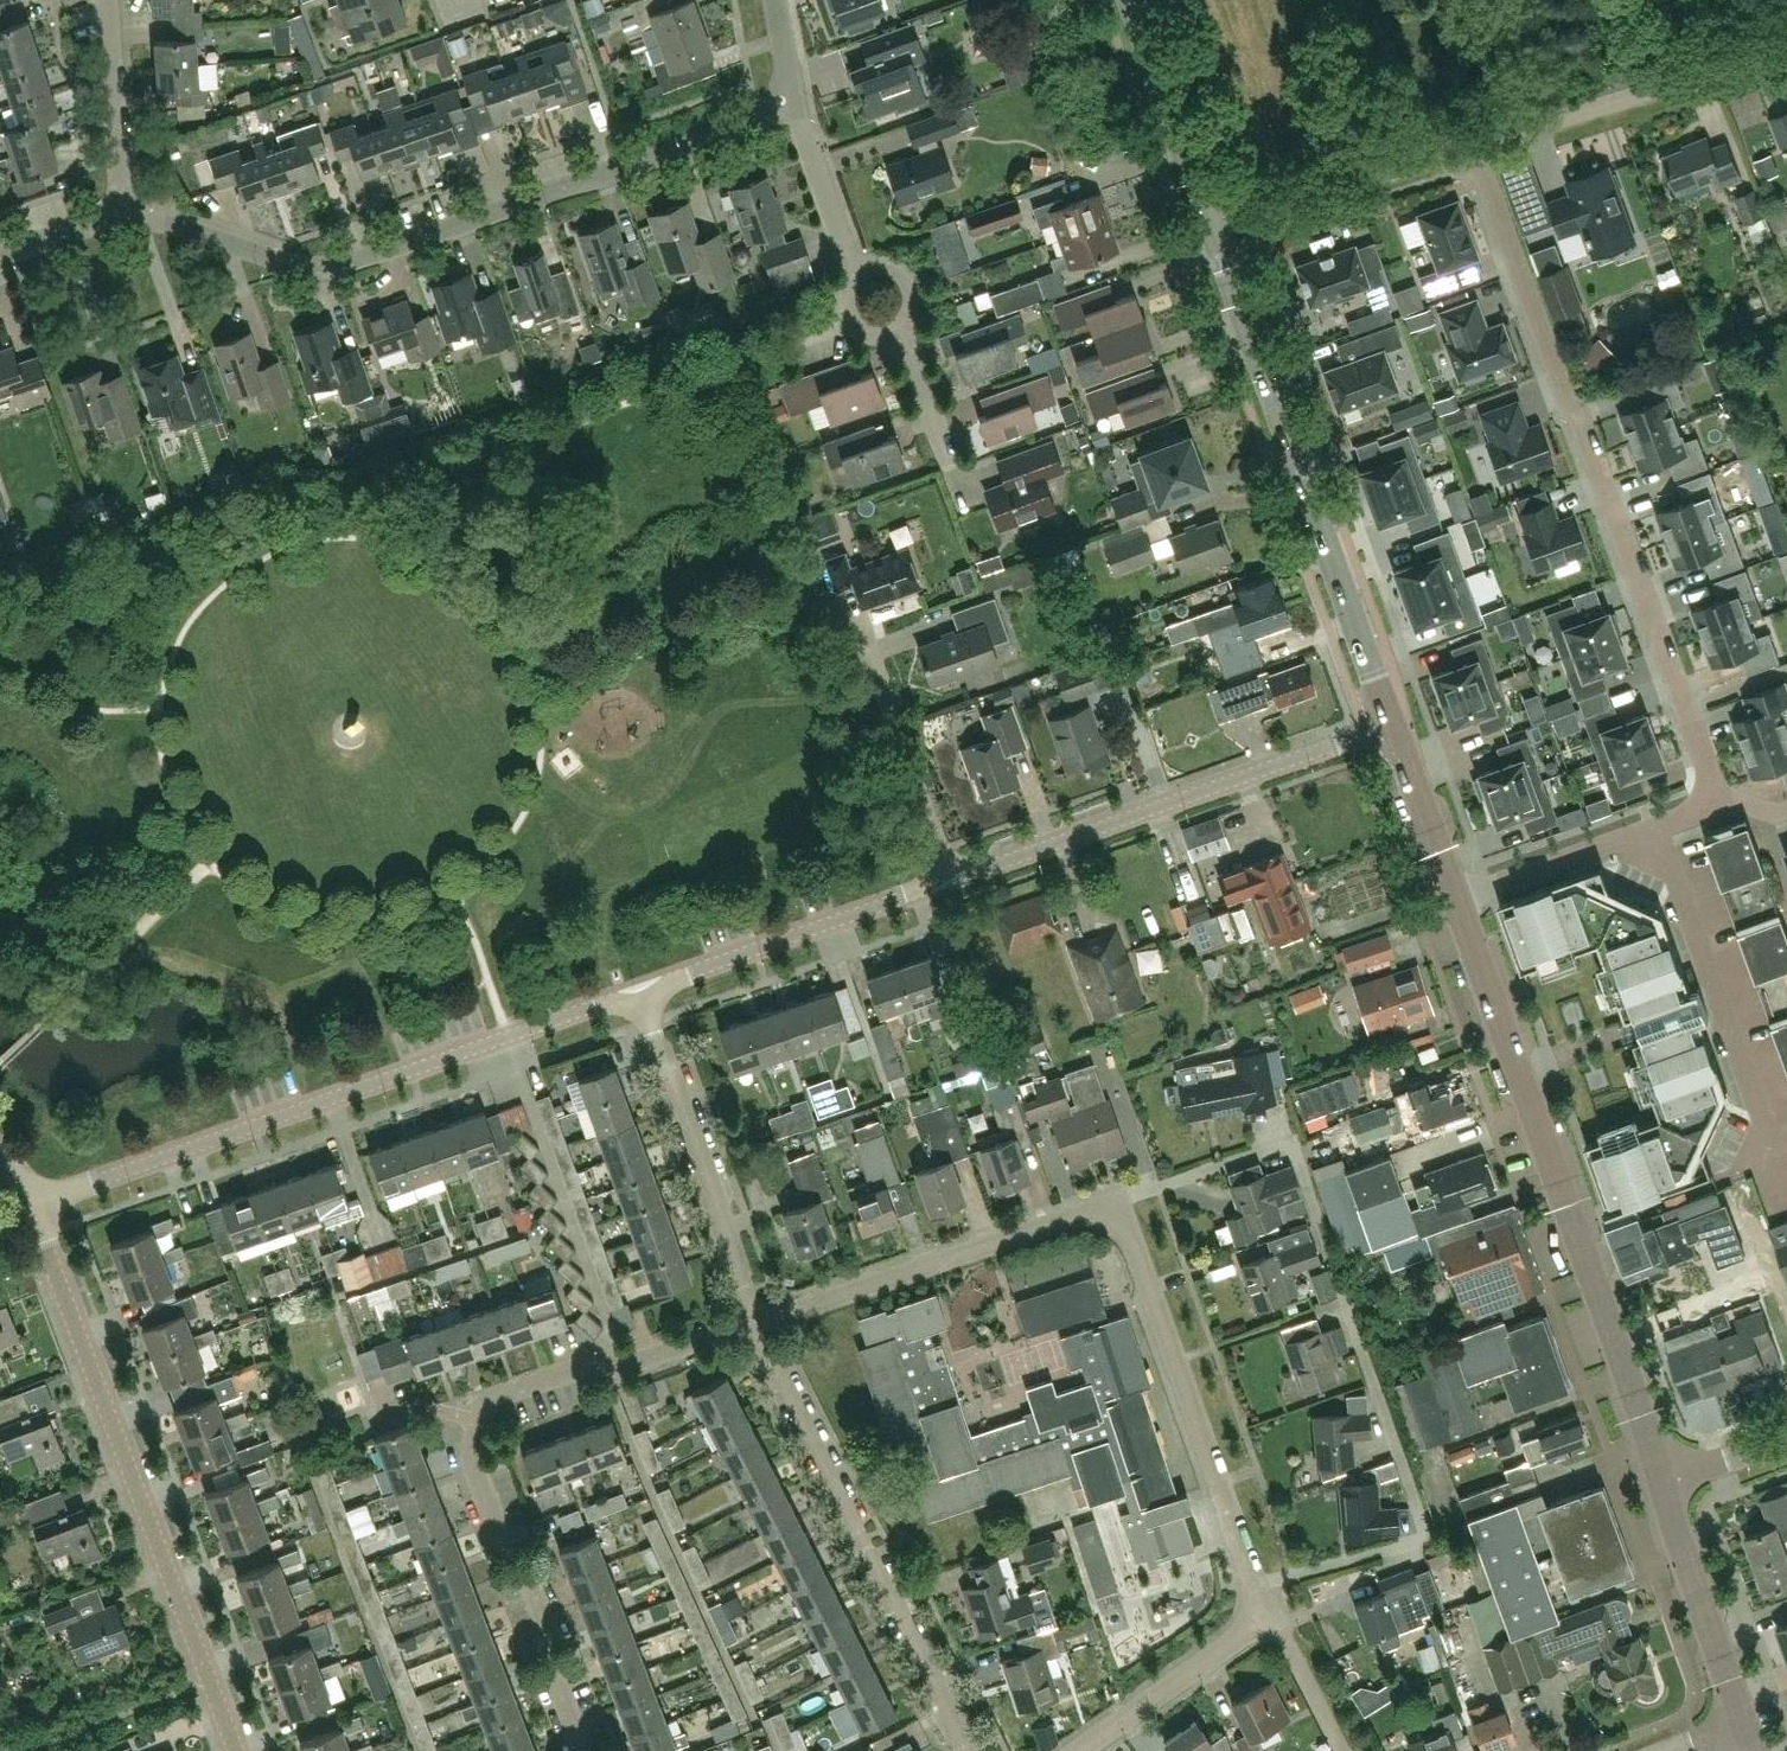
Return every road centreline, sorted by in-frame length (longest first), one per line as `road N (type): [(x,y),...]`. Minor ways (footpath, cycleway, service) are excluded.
road 1 (residential): [(1270,1616),(1138,1235),(1115,1209),(1086,1209),(756,1321)]
road 2 (residential): [(128,213),(296,263),(349,264),(798,107)]
road 3 (residential): [(1476,147),(1709,764),(1707,794)]
road 4 (residential): [(756,1321),(503,1399),(485,1418),(474,1456),(477,1476),(587,1750)]
road 5 (tertiary): [(36,1204),(640,992)]
road 6 (secondary): [(1665,1487),(1449,895)]
road 7 (tertiary): [(236,1750),(36,1204)]
road 8 (secondary): [(1387,724),(1213,227)]
road 9 (residential): [(968,1750),(756,1321)]
road 10 (tertiary): [(947,876),(1368,731)]
road 11 (residential): [(756,1321),(640,992)]
road 12 (tertiary): [(640,992),(947,876)]
road 13 (residential): [(1786,46),(1476,147)]
road 14 (residential): [(1707,794),(1682,817),(1449,895)]
road 15 (residential): [(1476,147),(1213,227)]
road 16 (residential): [(947,876),(864,627)]
road 17 (secondary): [(1744,1723),(1665,1487)]
road 18 (secondary): [(1213,227),(1130,0)]
road 19 (residential): [(1082,1750),(1270,1616)]
road 20 (residential): [(128,213),(111,0)]
road 21 (secondary): [(1449,895),(1387,724)]
road 22 (residential): [(858,268),(798,107)]
road 23 (residential): [(1344,1750),(1270,1616)]
road 24 (residential): [(0,256),(128,213)]
road 25 (residential): [(943,457),(898,333)]
road 26 (residential): [(1665,1487),(1786,1442)]
road 27 (residential): [(858,268),(891,264),(906,273),(917,305),(898,333)]

